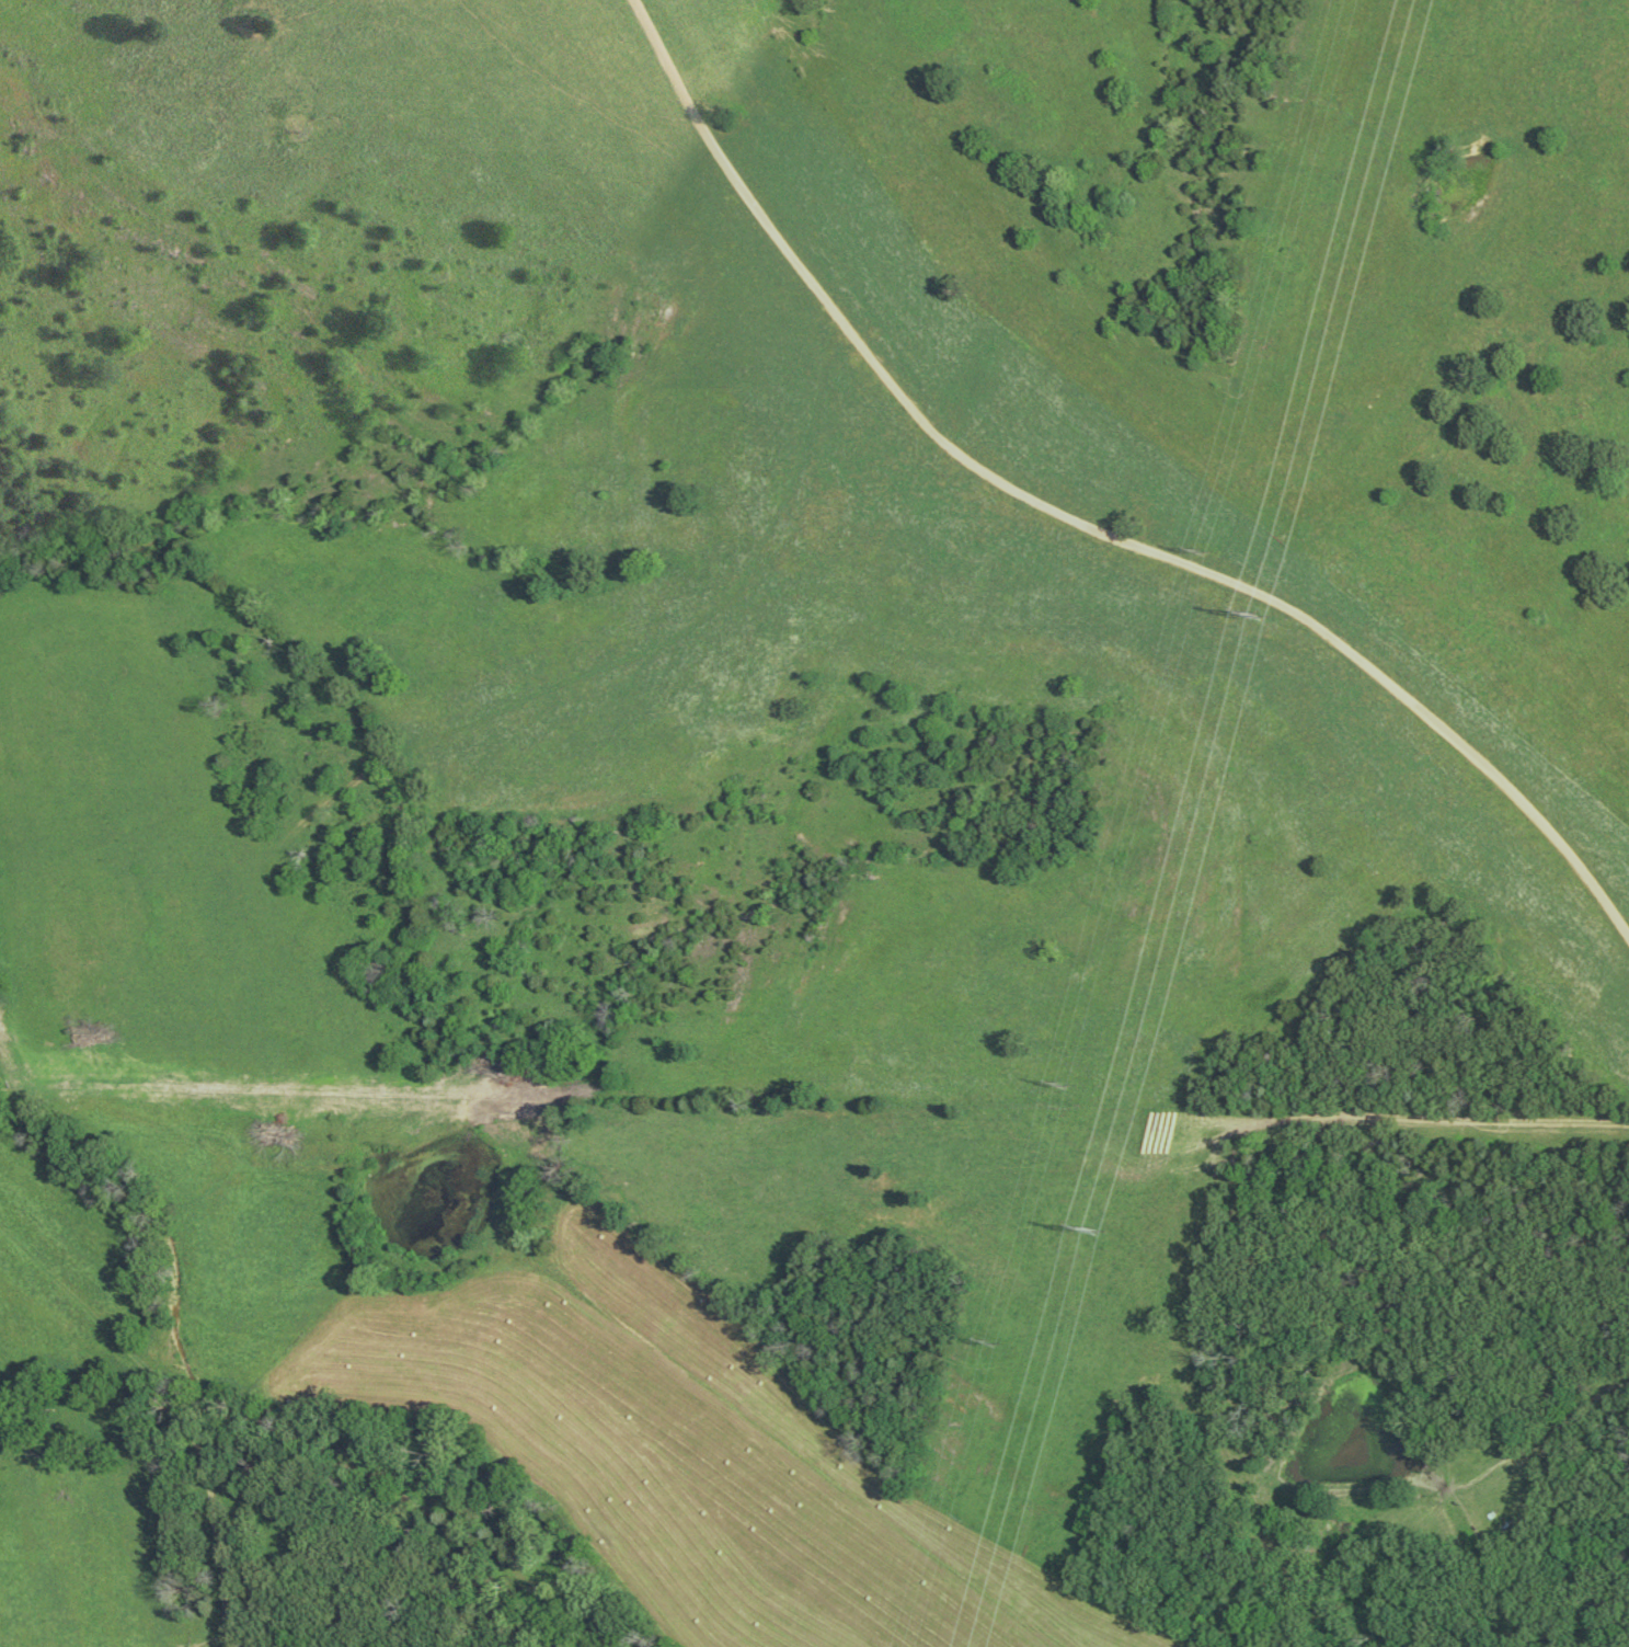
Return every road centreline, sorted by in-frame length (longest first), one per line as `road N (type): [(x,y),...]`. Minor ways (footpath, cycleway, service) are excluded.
road 1 (residential): [(1628,934),(1547,828),(1323,632),(1246,591),(1035,505),(924,427),(747,201),(637,0)]

